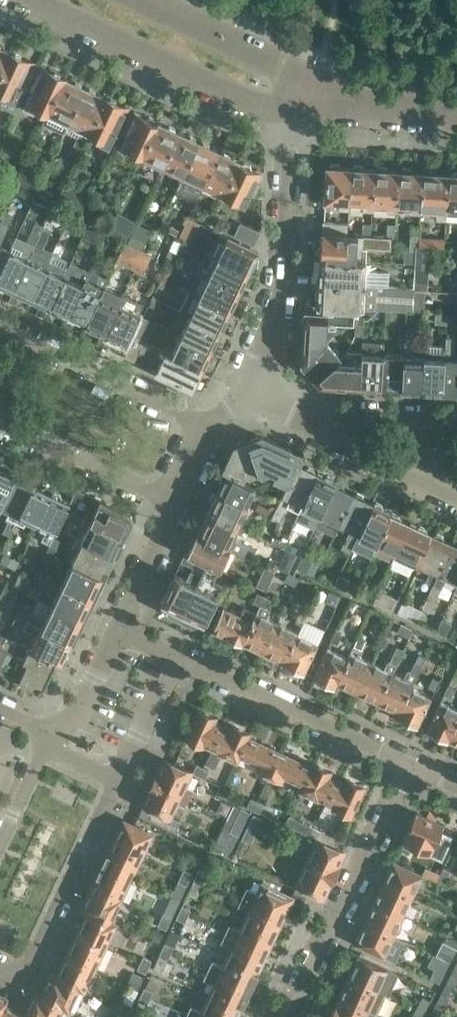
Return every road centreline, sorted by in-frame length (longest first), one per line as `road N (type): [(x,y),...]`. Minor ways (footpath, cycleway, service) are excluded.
road 1 (residential): [(260,391),(275,333),(286,137),(303,95)]
road 2 (tertiary): [(41,0),(258,104),(303,95)]
road 3 (residential): [(288,1016),(409,770)]
road 4 (residential): [(409,770),(186,664)]
road 5 (residential): [(0,975),(27,967),(126,776)]
road 6 (residential): [(208,430),(0,330)]
road 7 (tertiary): [(303,95),(271,64),(134,0)]
road 8 (residential): [(456,496),(282,410)]
road 9 (residential): [(176,504),(0,424)]
road 10 (residential): [(282,410),(456,419)]
road 11 (tertiary): [(456,113),(303,95)]
road 12 (residential): [(118,633),(176,504)]
road 13 (residential): [(126,776),(186,664)]
road 14 (residential): [(57,742),(0,855)]
road 15 (residential): [(57,742),(118,633)]

